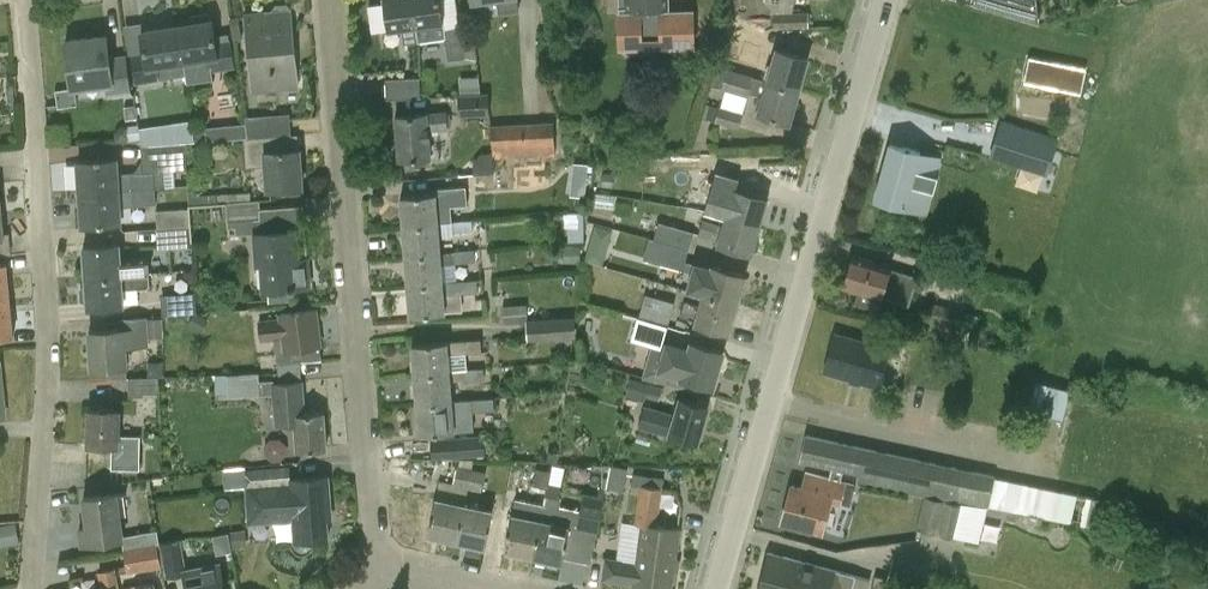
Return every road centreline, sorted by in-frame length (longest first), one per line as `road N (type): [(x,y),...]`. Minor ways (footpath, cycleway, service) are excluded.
road 1 (residential): [(722,588),(890,0)]
road 2 (residential): [(30,588),(53,282),(32,0)]
road 3 (residential): [(377,580),(338,0)]

